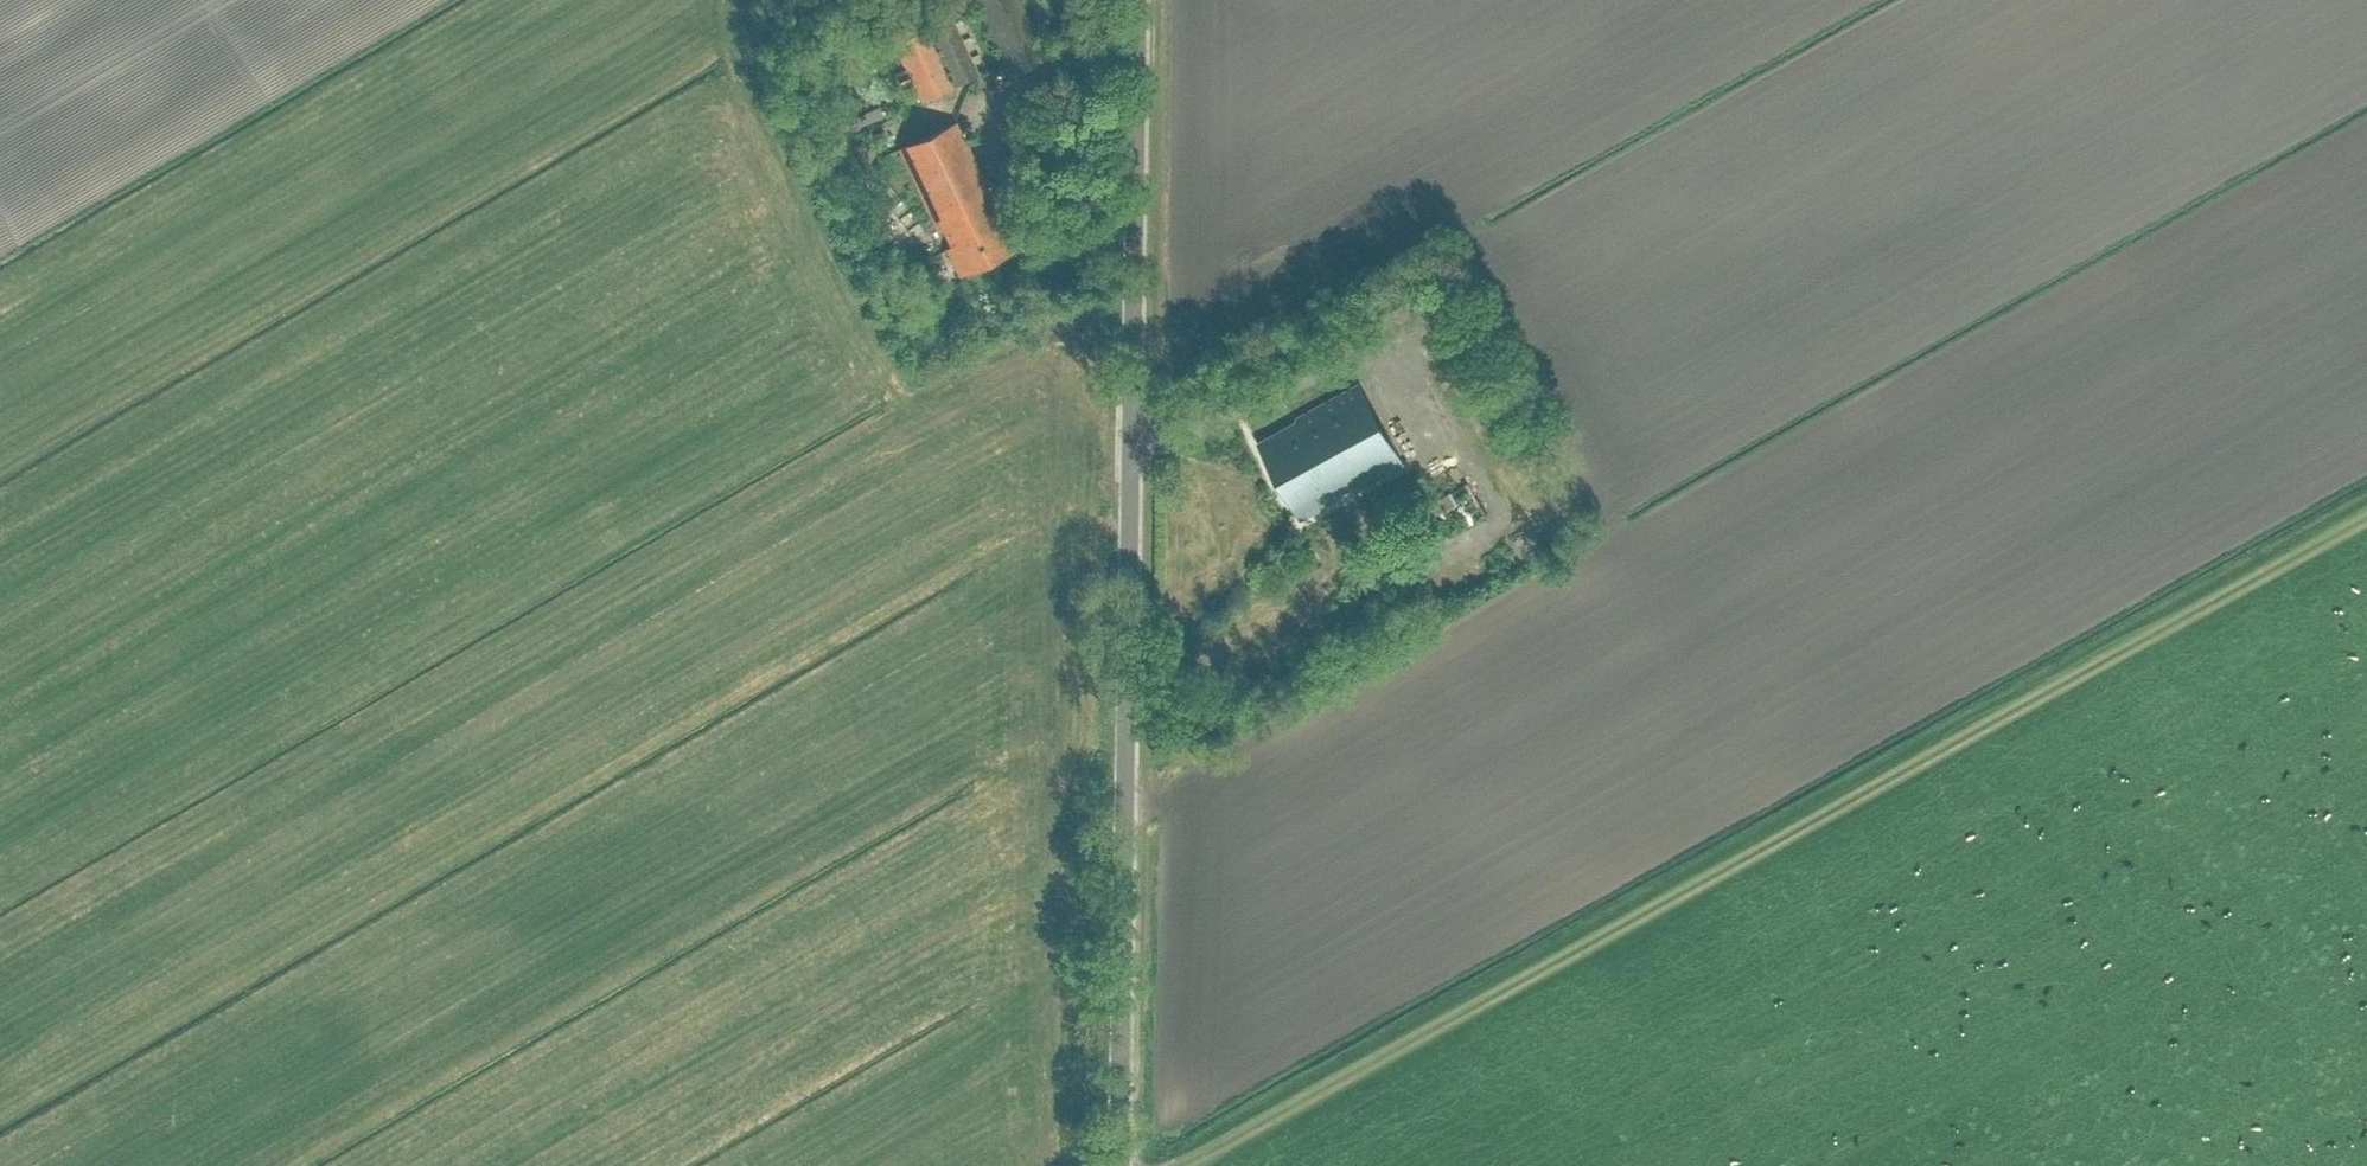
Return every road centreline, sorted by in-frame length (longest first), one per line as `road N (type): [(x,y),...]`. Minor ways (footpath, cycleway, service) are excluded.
road 1 (unclassified): [(1122,1165),(1142,0)]

